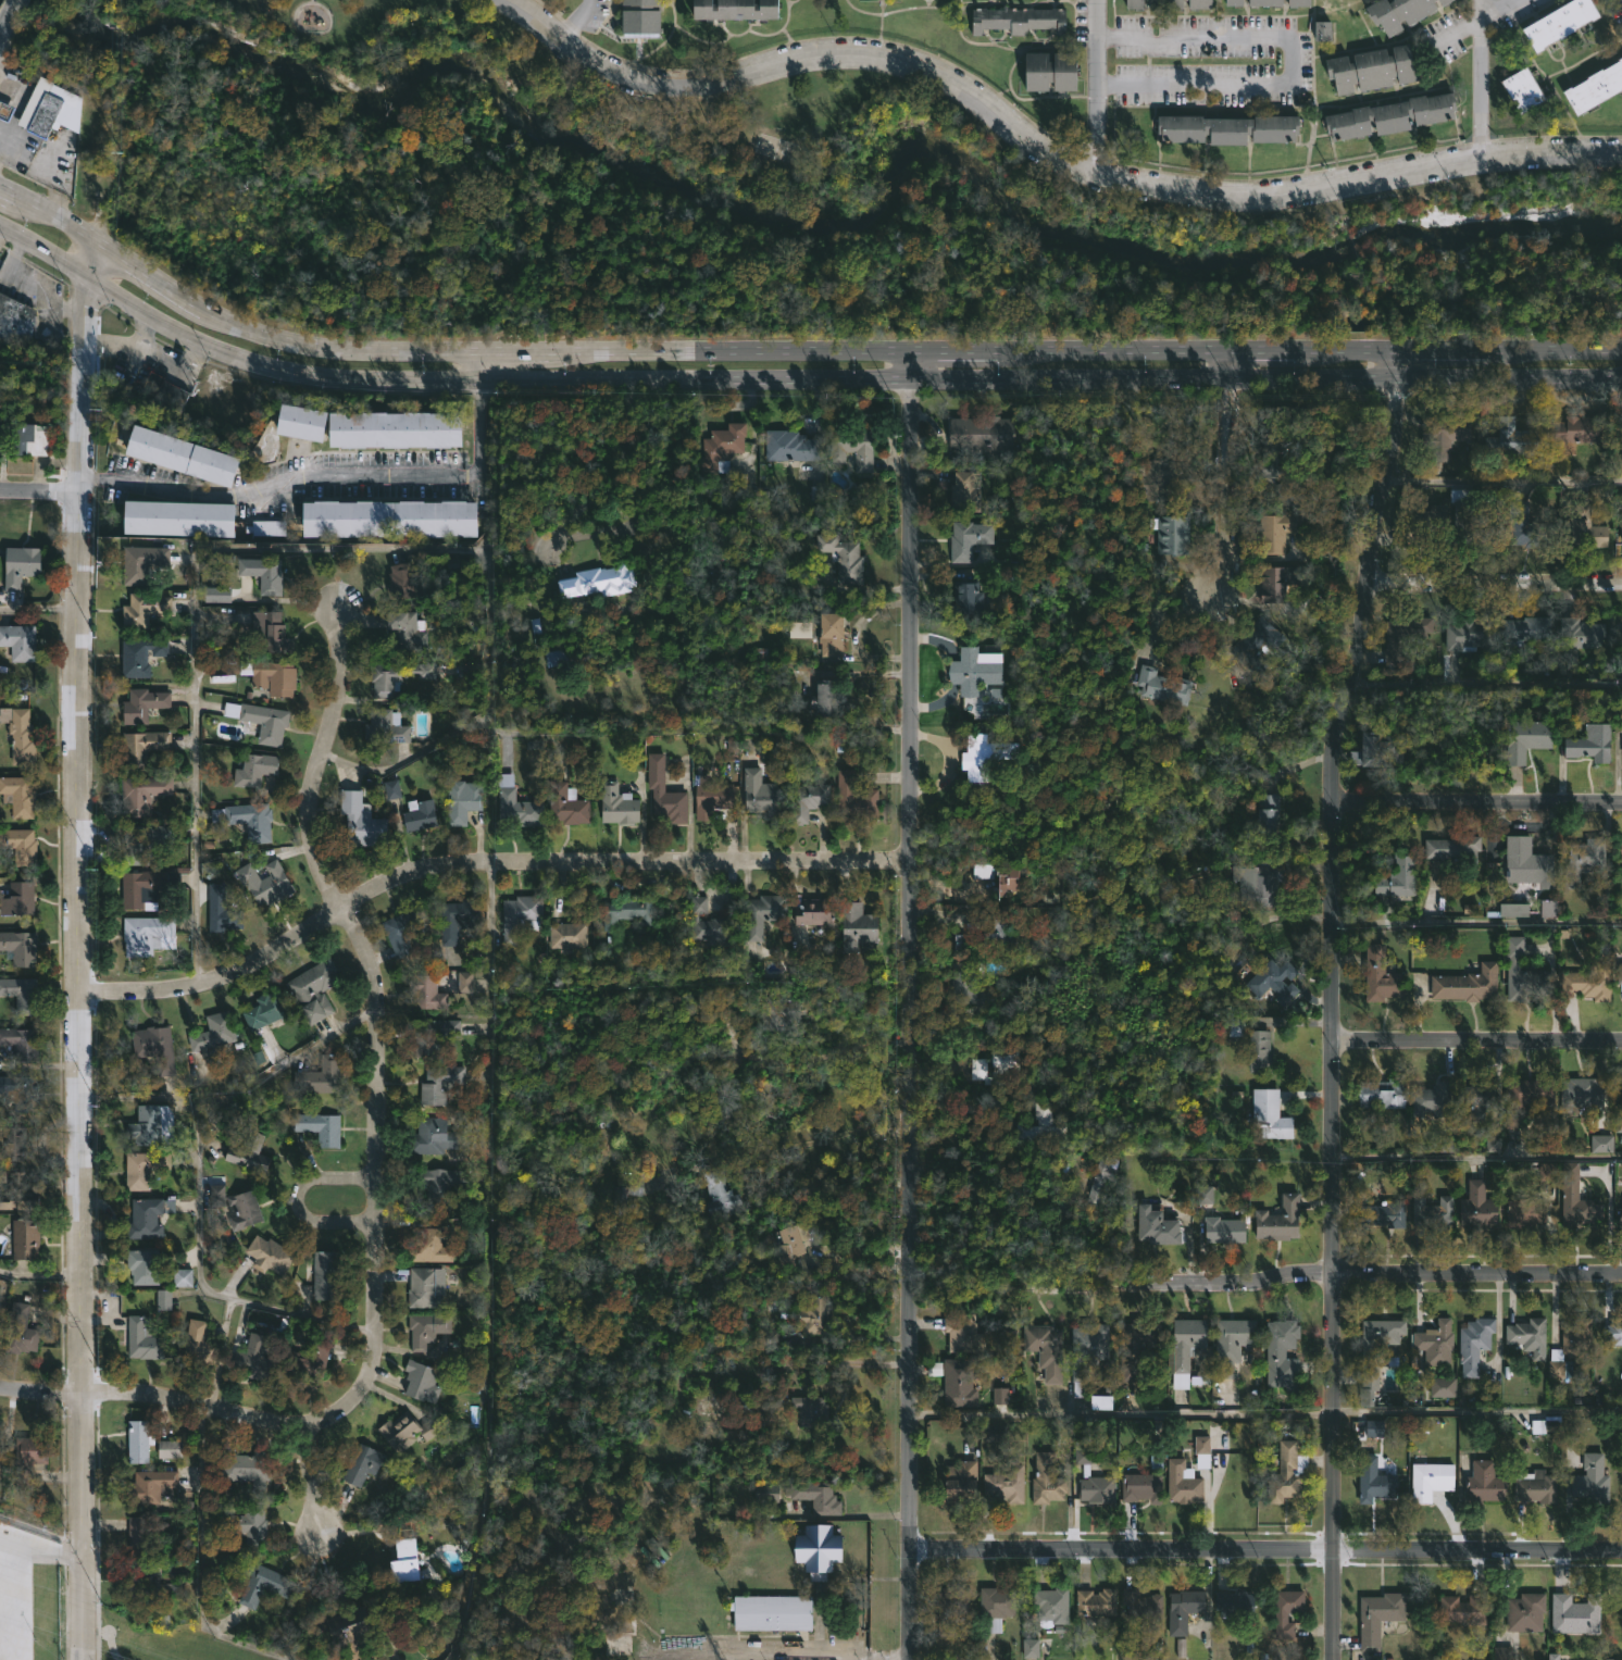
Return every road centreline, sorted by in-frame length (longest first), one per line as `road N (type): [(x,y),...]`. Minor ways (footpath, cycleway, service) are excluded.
road 1 (primary): [(1621,349),(323,351),(220,321),(0,193)]
road 2 (primary): [(0,225),(199,344),(263,370),(323,379),(1621,378)]
road 3 (residential): [(1388,350),(1375,514),(1332,737),(1333,1659)]
road 4 (residential): [(909,351),(909,1659)]
road 5 (residential): [(1621,150),(1501,155),(1267,197),(1171,191),(1045,157),(963,93),(871,53),(822,53),(694,85),(649,83),(612,71),(510,0)]
road 6 (tertiary): [(100,250),(85,292),(76,734),(79,1390)]
road 7 (residential): [(339,610),(342,688),(309,806),(309,833),(376,990),(373,1352),(361,1386),(338,1413),(304,1424),(79,1390)]
road 8 (residential): [(911,861),(435,863),(252,964),(170,993),(82,993)]
road 9 (residential): [(1621,1276),(910,1289)]
road 10 (residential): [(1621,1553),(911,1549)]
road 11 (residential): [(469,470),(327,470),(262,496),(110,483),(0,487)]
road 12 (residential): [(1621,1043),(1332,1044)]
road 13 (residential): [(1621,804),(1333,804)]
road 14 (tertiary): [(79,1390),(82,1659)]
road 15 (residential): [(1621,584),(1364,587)]
road 16 (residential): [(1233,350),(1231,454),(1207,572),(1213,595)]

